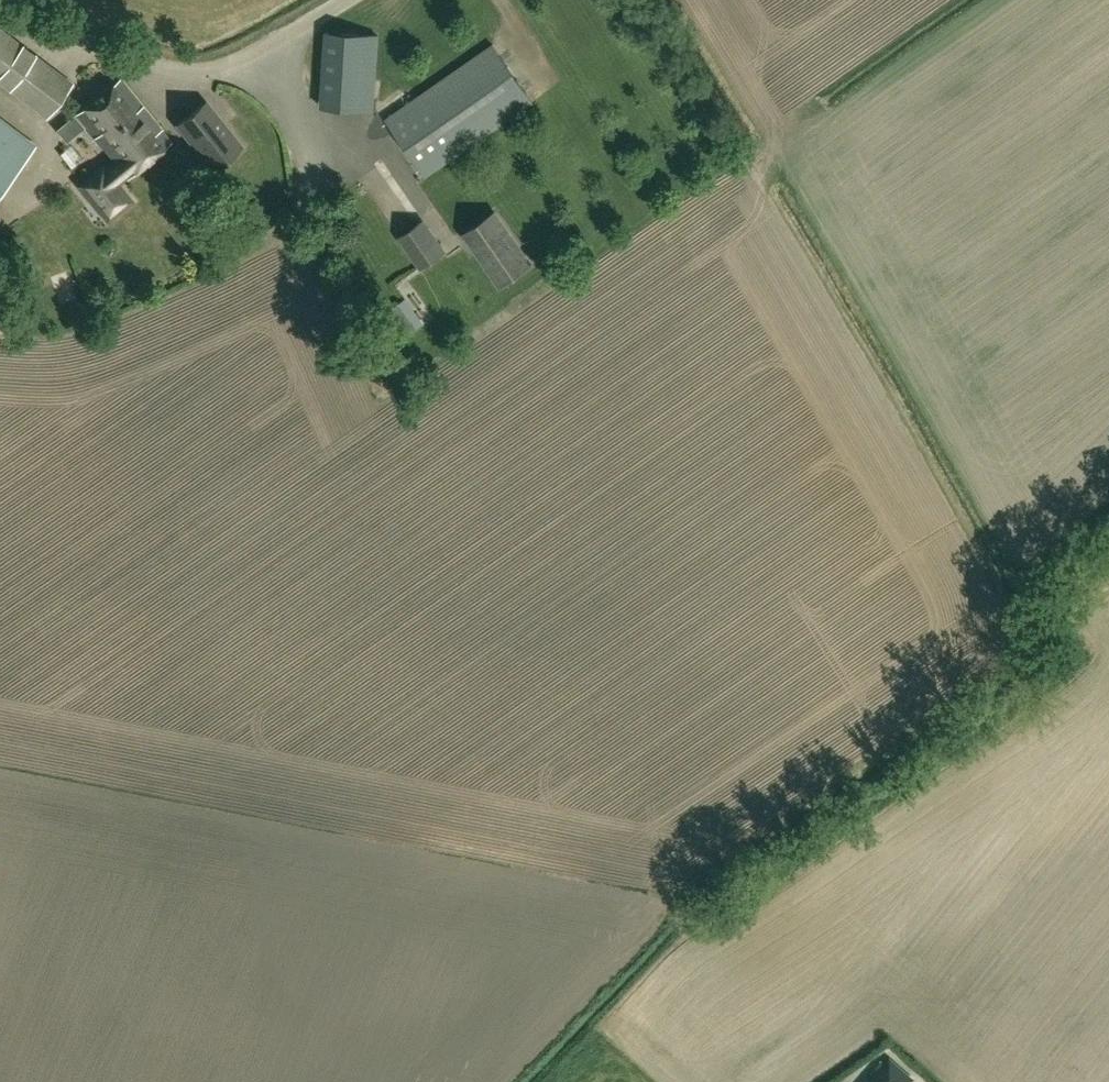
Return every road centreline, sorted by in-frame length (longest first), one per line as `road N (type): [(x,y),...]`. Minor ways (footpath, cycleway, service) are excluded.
road 1 (track): [(0,16),(185,78),(216,76)]

